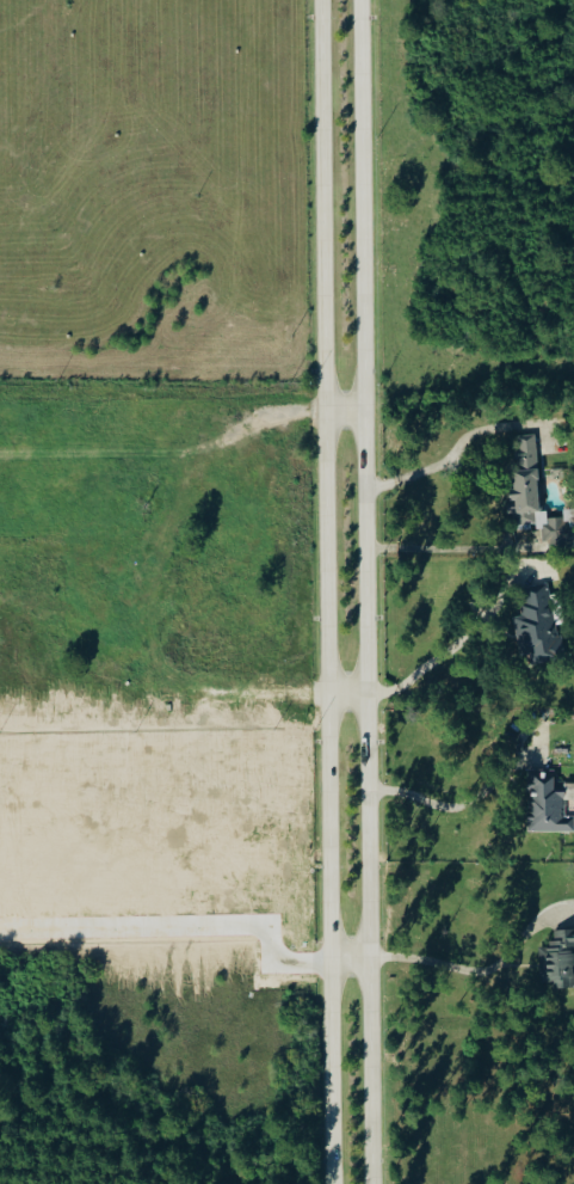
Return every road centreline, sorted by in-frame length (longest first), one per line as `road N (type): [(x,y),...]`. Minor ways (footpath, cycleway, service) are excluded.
road 1 (secondary): [(373,1183),(360,0)]
road 2 (secondary): [(321,0),(334,1183)]

